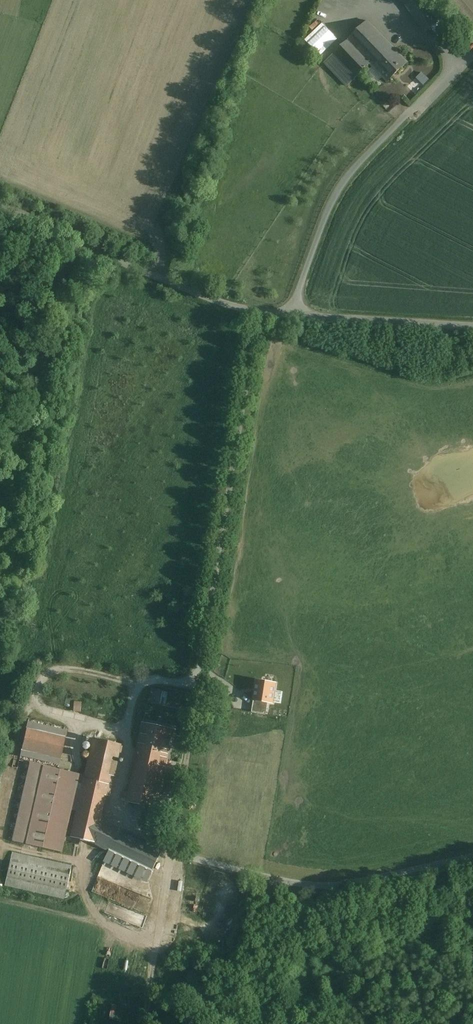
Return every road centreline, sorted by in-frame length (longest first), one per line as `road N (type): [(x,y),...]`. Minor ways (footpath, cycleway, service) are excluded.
road 1 (unclassified): [(0,210),(239,309),(472,330)]
road 2 (track): [(146,1023),(178,855)]

